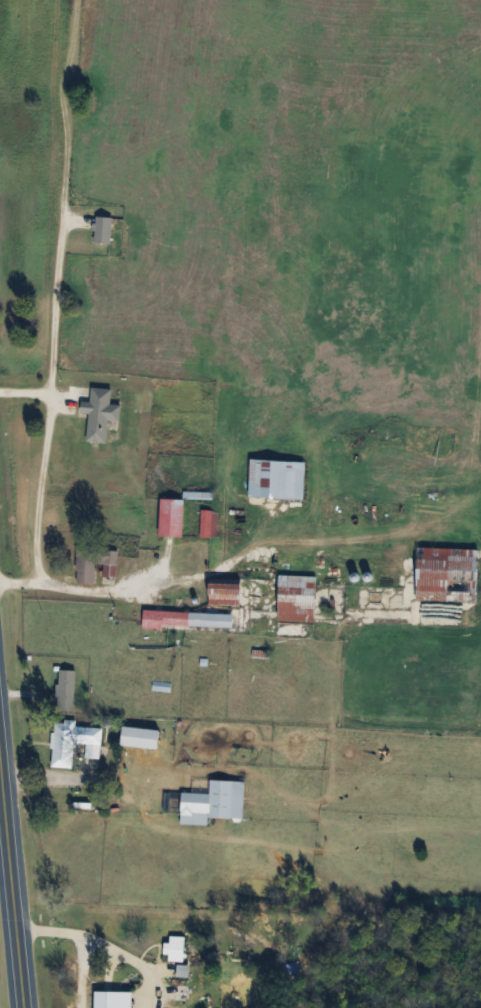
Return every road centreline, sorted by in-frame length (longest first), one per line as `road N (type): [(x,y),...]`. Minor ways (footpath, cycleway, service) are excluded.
road 1 (primary): [(20,1007),(0,763)]
road 2 (track): [(62,216),(75,0)]

